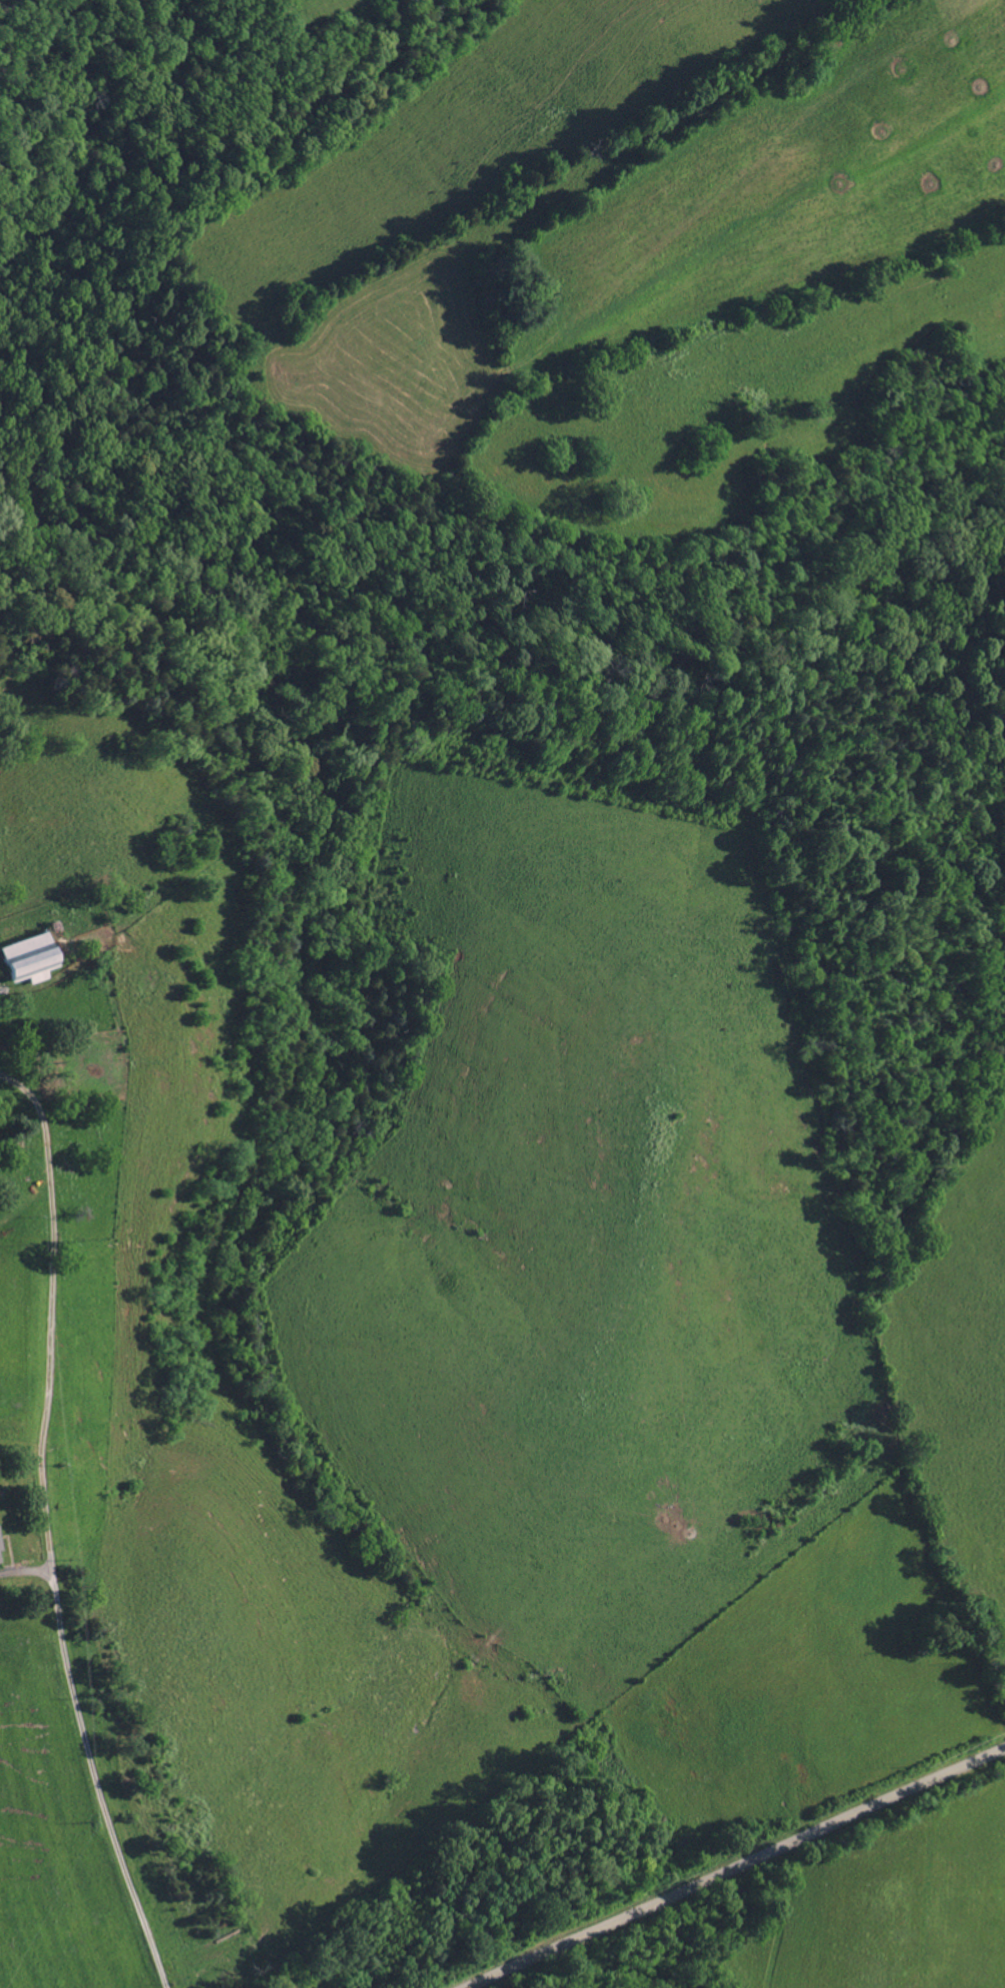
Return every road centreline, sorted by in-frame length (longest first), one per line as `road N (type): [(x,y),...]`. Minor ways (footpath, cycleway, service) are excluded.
road 1 (residential): [(471,1987),(1004,1750)]

